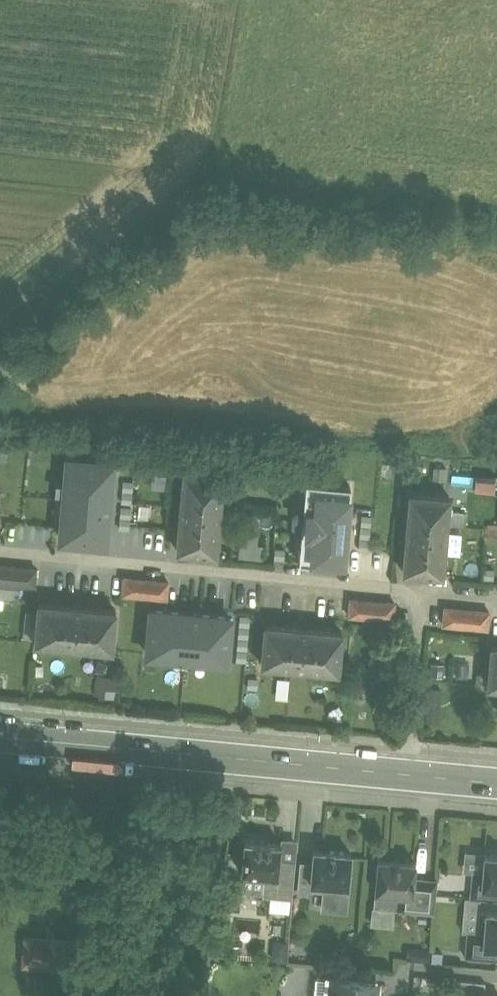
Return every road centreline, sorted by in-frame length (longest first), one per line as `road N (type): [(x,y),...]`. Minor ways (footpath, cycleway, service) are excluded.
road 1 (residential): [(0,550),(420,587),(404,767)]
road 2 (secondary): [(404,767),(0,728)]

